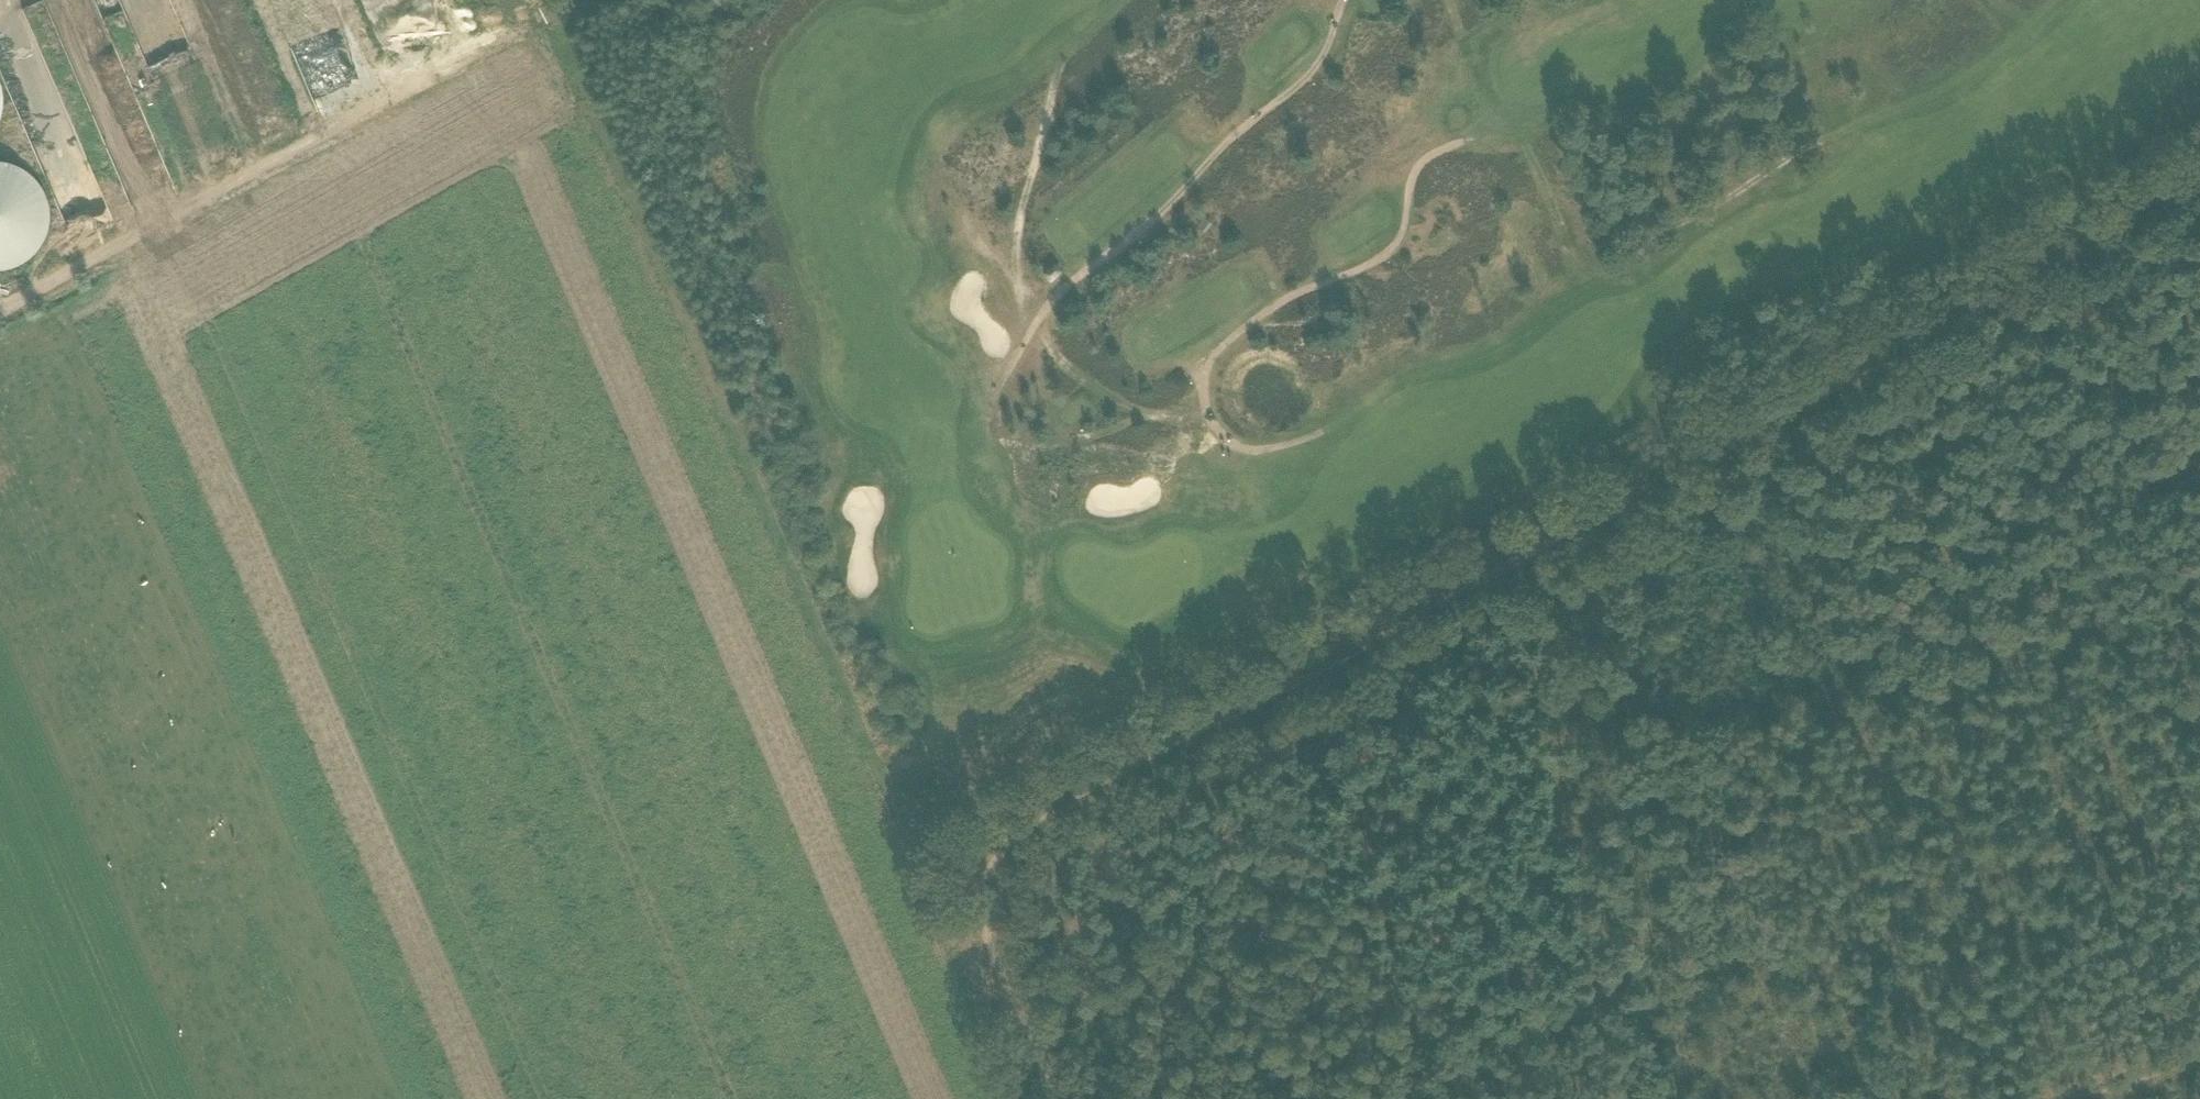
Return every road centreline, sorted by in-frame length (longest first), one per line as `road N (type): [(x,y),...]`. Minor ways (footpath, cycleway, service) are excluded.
road 1 (track): [(2199,182),(1044,792),(986,838),(972,873),(982,912),(1063,1098)]

